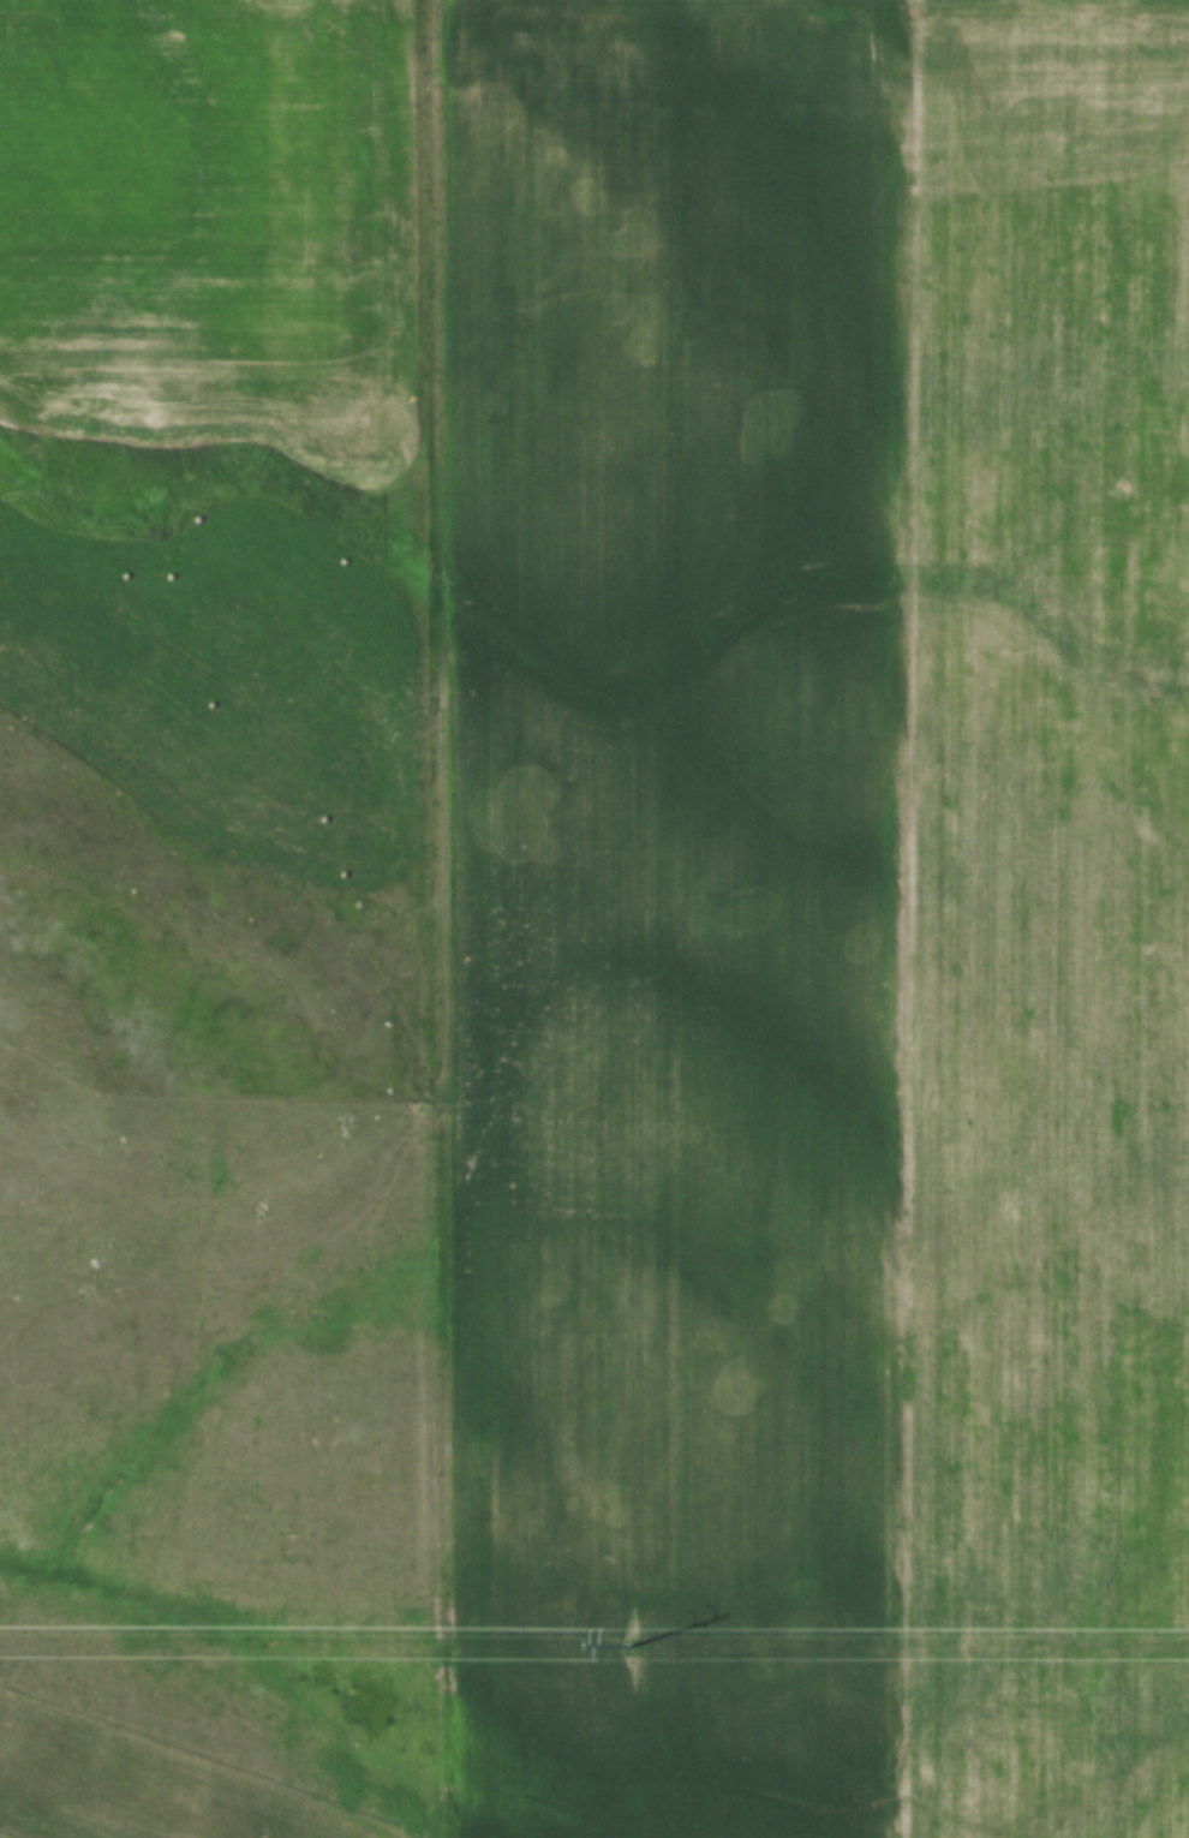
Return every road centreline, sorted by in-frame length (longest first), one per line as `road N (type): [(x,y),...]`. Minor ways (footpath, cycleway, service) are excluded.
road 1 (track): [(433,0),(457,1837)]

